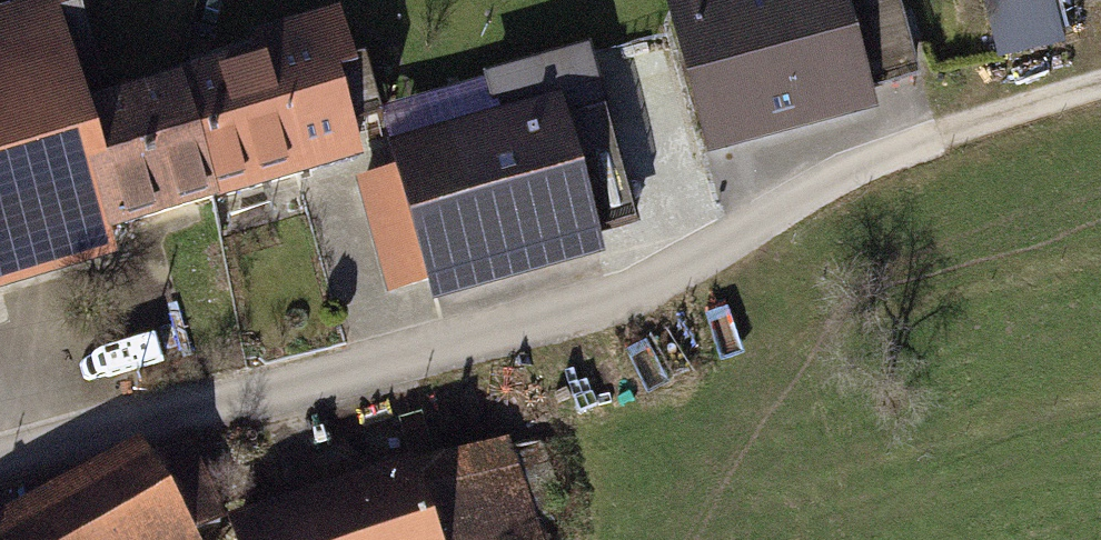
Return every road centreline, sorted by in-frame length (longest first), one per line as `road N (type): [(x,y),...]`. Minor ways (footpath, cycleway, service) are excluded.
road 1 (residential): [(0,456),(623,298),(964,129)]
road 2 (track): [(964,129),(1100,90)]

